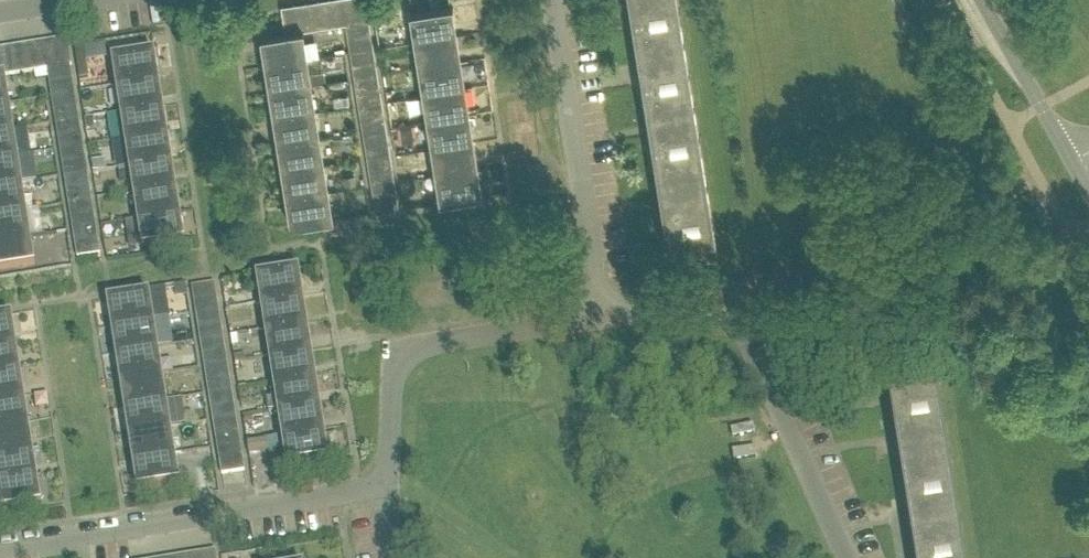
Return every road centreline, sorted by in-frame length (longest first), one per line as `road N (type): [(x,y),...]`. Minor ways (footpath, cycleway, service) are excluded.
road 1 (residential): [(0,549),(386,488),(394,370),(401,356),(602,316)]
road 2 (residential): [(843,557),(729,298),(602,316)]
road 3 (residential): [(602,316),(549,0)]
road 4 (tertiary): [(983,0),(1073,157)]

